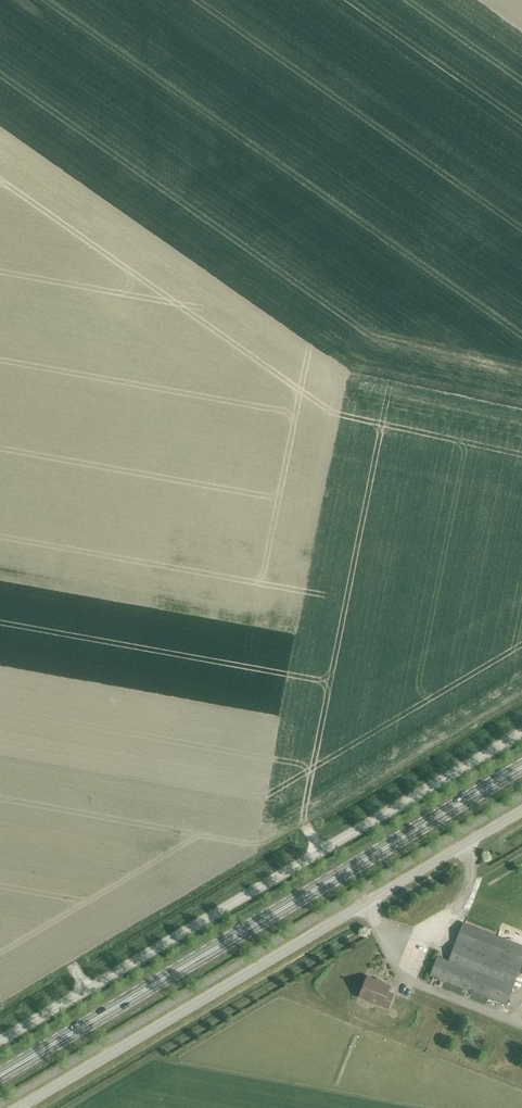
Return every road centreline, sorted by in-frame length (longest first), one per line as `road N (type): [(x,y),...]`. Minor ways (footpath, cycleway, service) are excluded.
road 1 (unclassified): [(0,1039),(521,730)]
road 2 (primary): [(0,1075),(521,768)]
road 3 (unclassified): [(521,809),(19,1107)]

